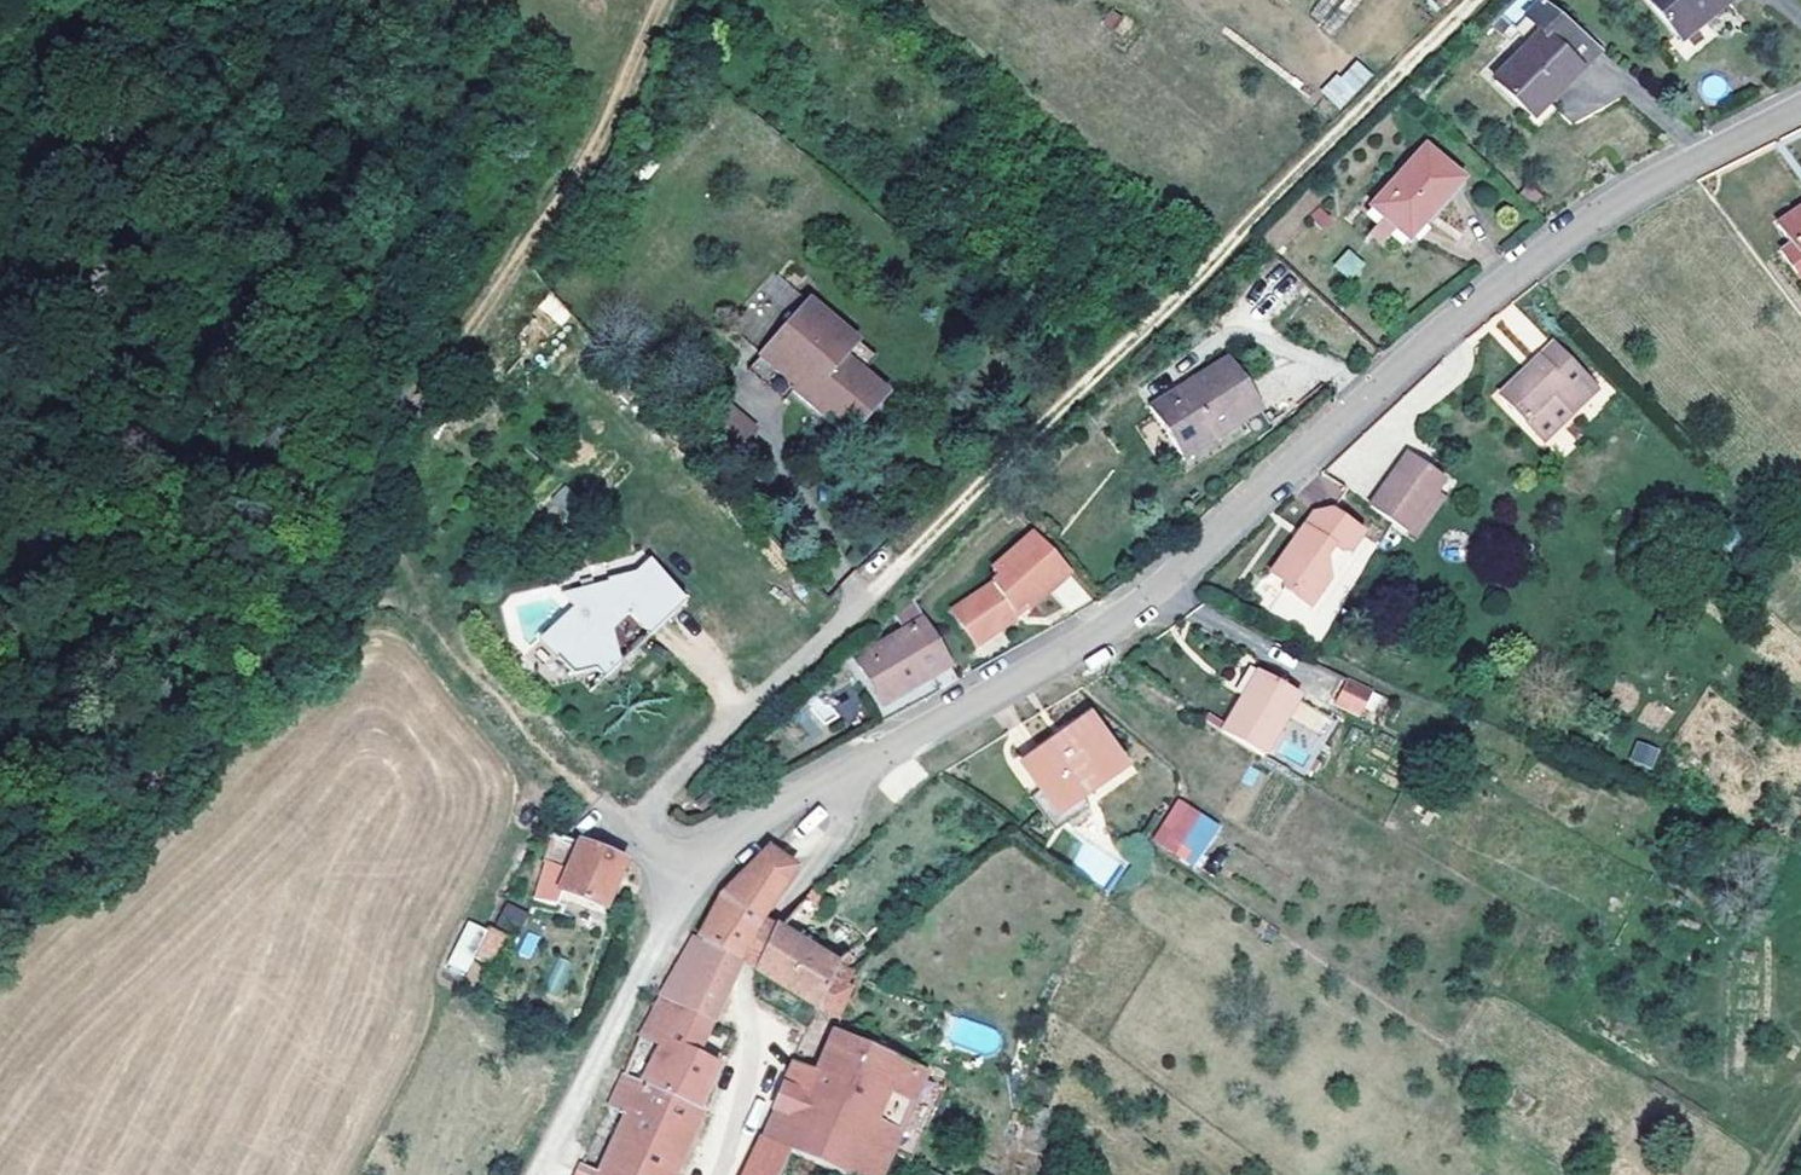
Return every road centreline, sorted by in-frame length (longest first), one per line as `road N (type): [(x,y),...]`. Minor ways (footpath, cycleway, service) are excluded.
road 1 (residential): [(687,877),(809,787),(1187,575),(1550,247),(1666,171),(1800,107)]
road 2 (track): [(669,0),(352,529),(203,722),(0,924)]
road 3 (track): [(96,0),(97,32),(352,529),(570,785),(633,832)]
road 4 (track): [(901,564),(1084,393),(1475,0)]
road 5 (track): [(97,32),(112,499),(0,741)]

